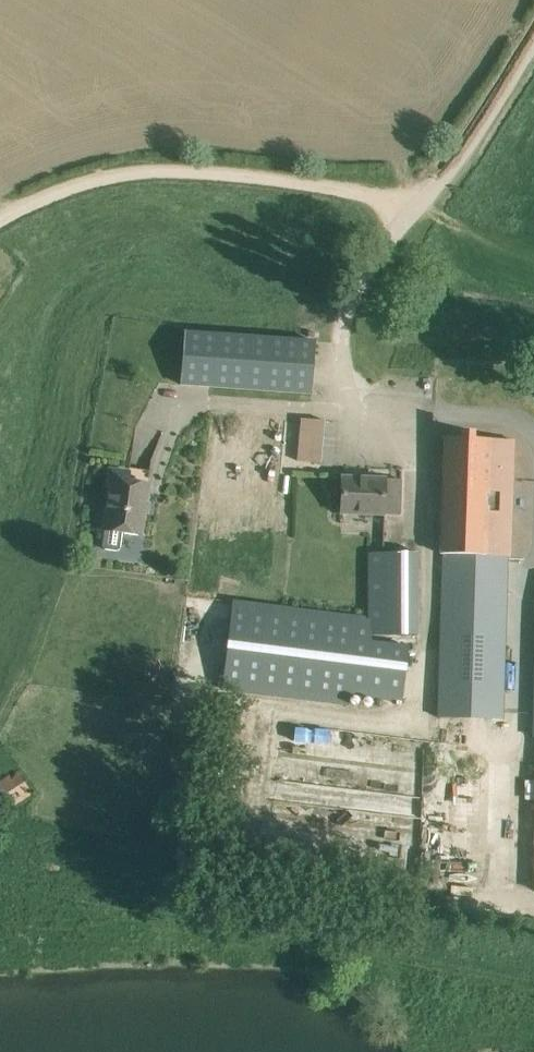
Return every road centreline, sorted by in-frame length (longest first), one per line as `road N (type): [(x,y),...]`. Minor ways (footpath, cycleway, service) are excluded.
road 1 (track): [(0,228),(109,178),(191,173),(384,198),(416,211)]
road 2 (unclassified): [(416,211),(533,41)]

